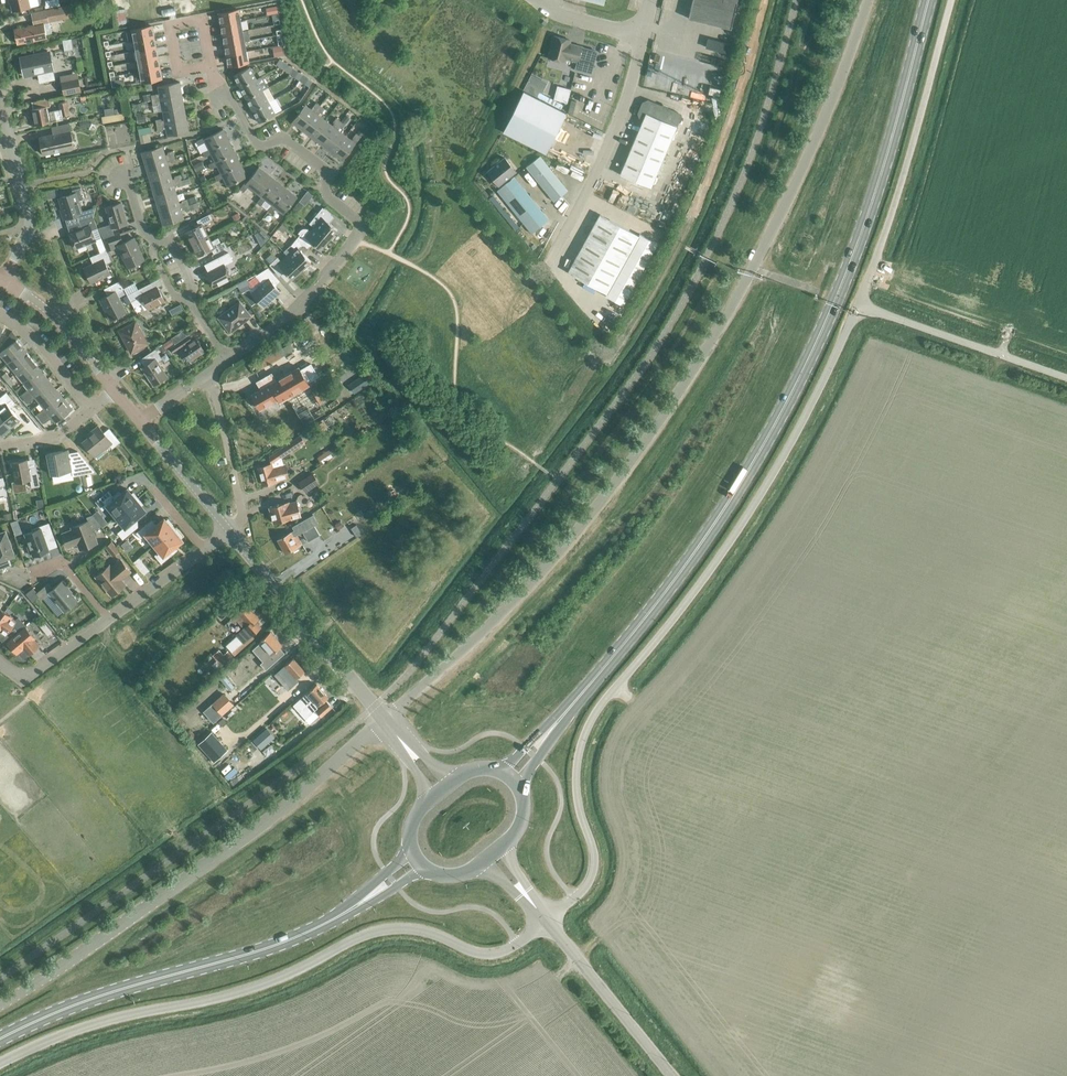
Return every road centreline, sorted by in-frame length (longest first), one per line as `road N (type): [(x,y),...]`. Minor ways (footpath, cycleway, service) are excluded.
road 1 (unclassified): [(867,0),(787,199),(685,380),(595,509),(490,626),(383,719)]
road 2 (primary): [(560,718),(672,584),(795,389),(850,265),(929,0)]
road 3 (unclassified): [(859,303),(752,509),(692,598),(603,705),(583,742),(579,811),(594,863),(574,898)]
road 4 (unclassified): [(0,1064),(109,1020),(243,992),(382,930),(424,931),(493,956),(548,922)]
road 5 (unclassified): [(383,719),(270,818),(0,1006)]
road 6 (primary): [(0,1039),(76,1004),(294,939),(350,910)]
road 7 (residential): [(226,359),(301,302),(358,230),(328,196),(325,168),(288,141),(257,142),(241,114)]
road 8 (unclassified): [(859,303),(903,180),(953,0)]
road 9 (tertiary): [(383,719),(230,531)]
road 10 (unclassified): [(552,253),(607,150),(643,37)]
road 11 (residential): [(22,185),(85,173),(112,152),(206,132),(241,114)]
road 12 (unclassified): [(1066,376),(859,303)]
road 13 (unclassified): [(679,1075),(548,922)]
road 14 (tertiary): [(116,390),(51,313),(5,281)]
road 15 (residential): [(190,297),(192,283),(173,245),(143,229),(126,174)]
road 16 (residential): [(215,65),(206,18),(169,24),(178,71),(190,69)]
road 17 (tertiary): [(230,531),(143,420)]
road 18 (residential): [(111,617),(22,679),(0,662)]
road 19 (residential): [(93,410),(23,327),(0,315)]

